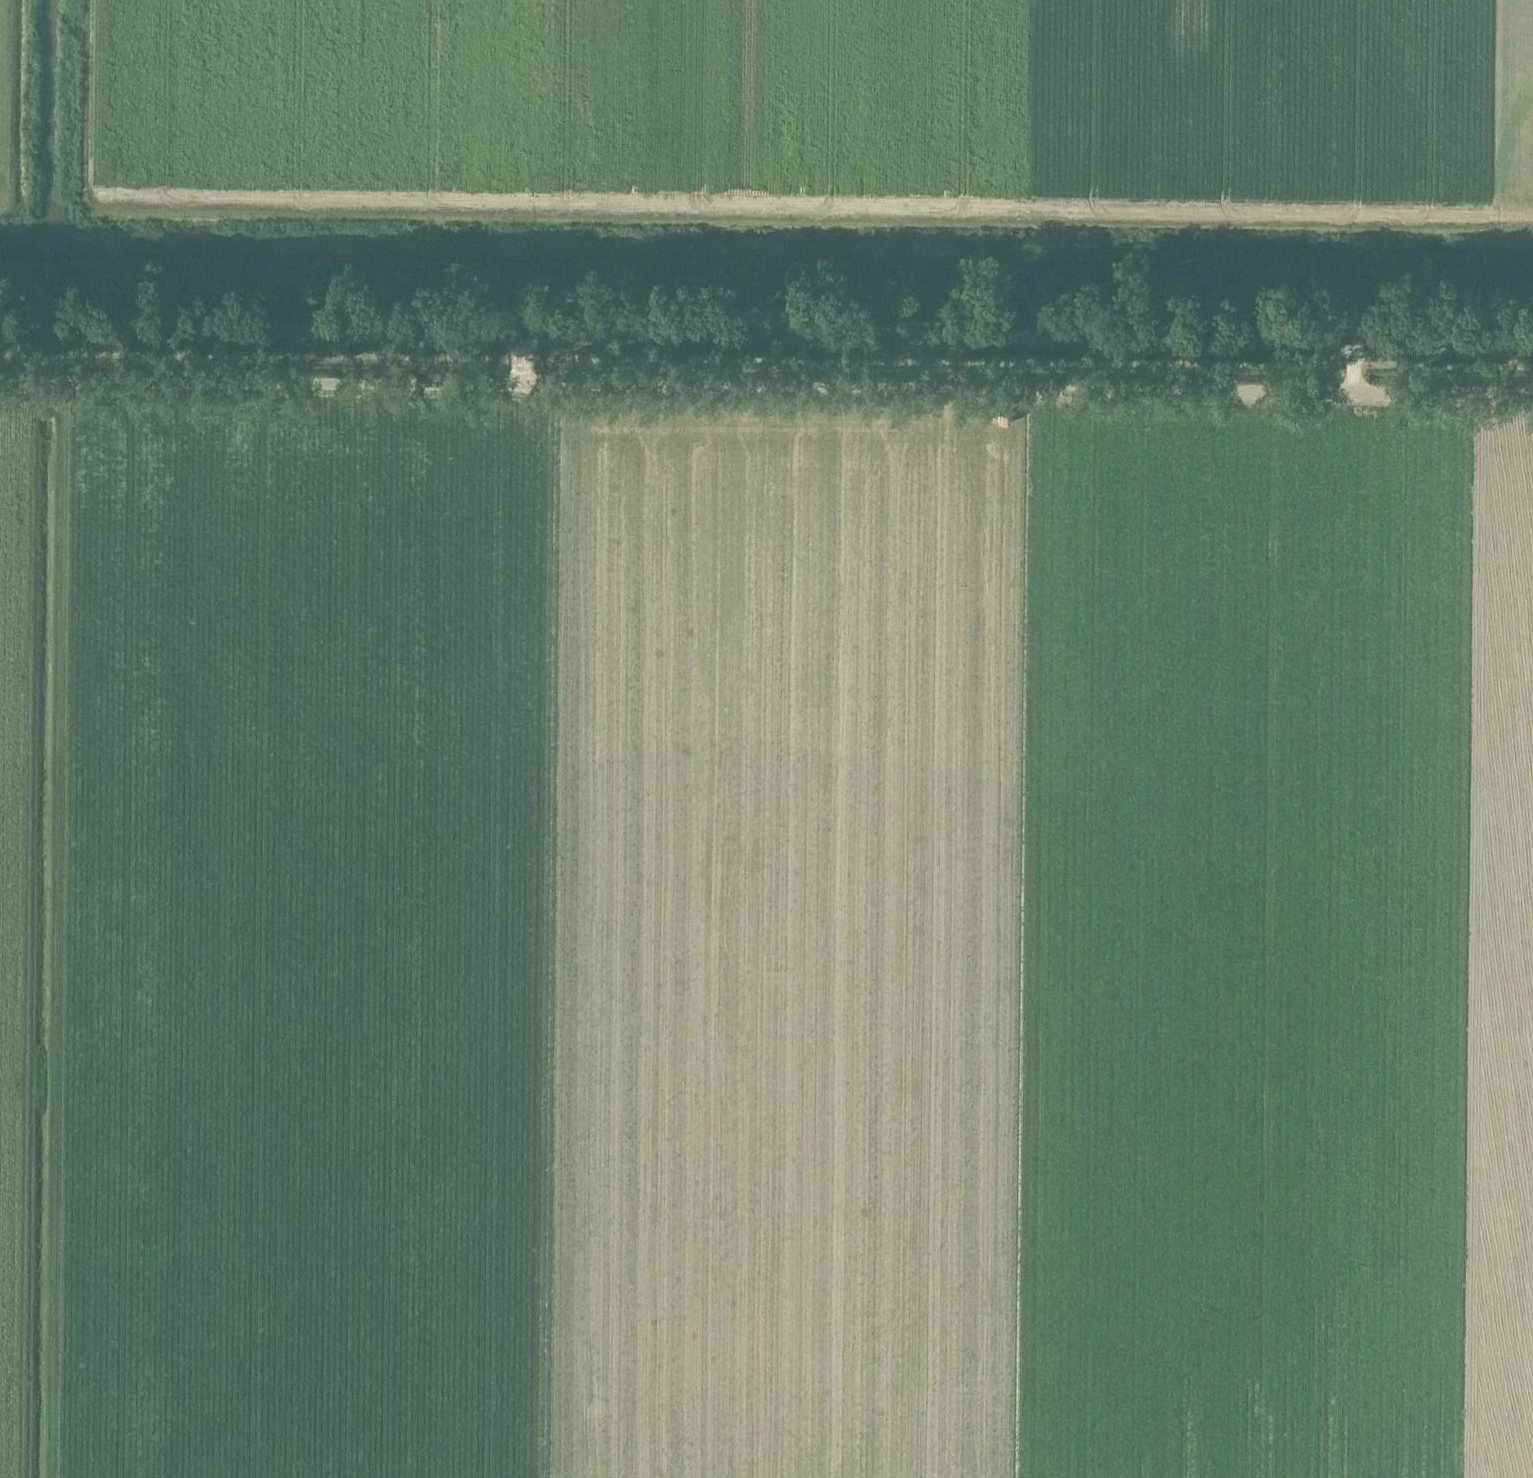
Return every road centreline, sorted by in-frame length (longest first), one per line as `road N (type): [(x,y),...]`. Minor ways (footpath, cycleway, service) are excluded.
road 1 (unclassified): [(1532,342),(0,326)]

